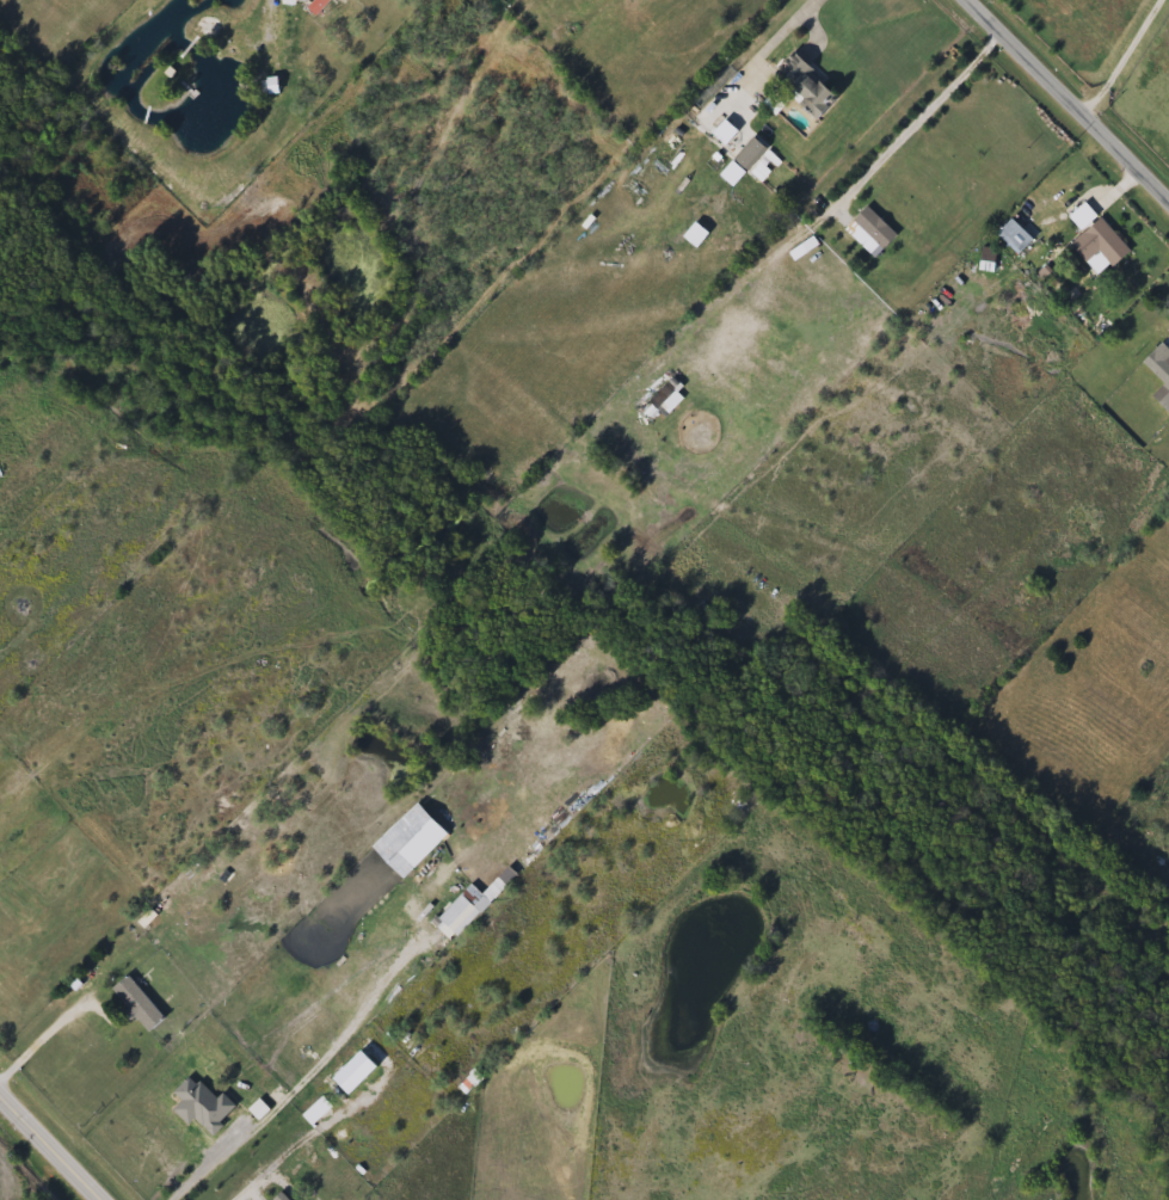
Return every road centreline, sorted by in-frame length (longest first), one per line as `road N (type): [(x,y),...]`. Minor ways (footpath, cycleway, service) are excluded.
road 1 (residential): [(967,0),(1168,201)]
road 2 (secondary): [(0,1090),(105,1199)]

